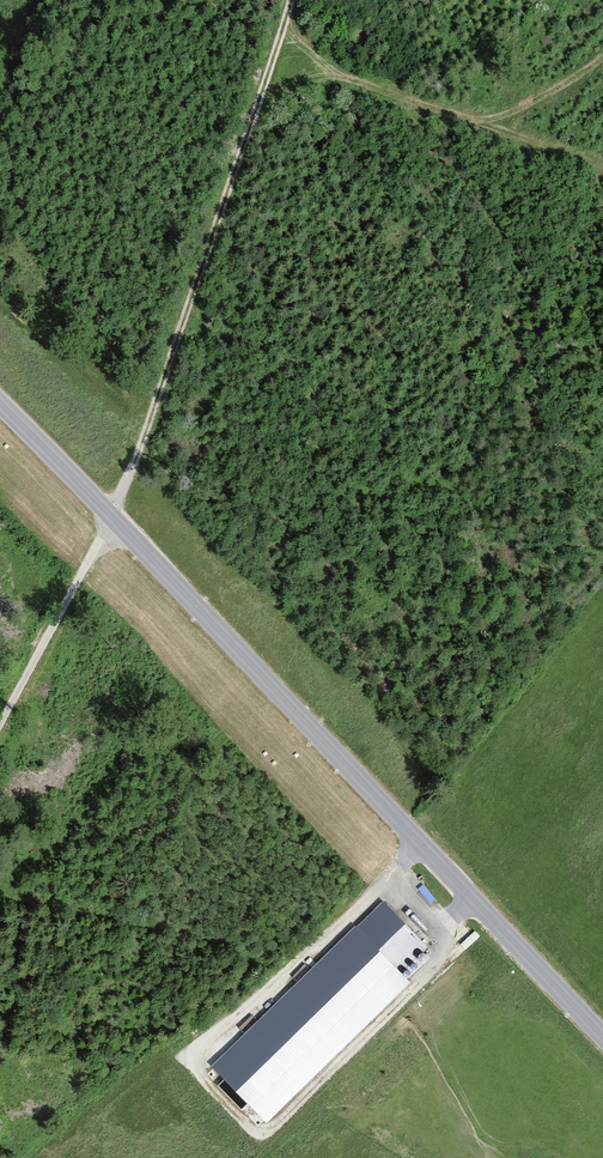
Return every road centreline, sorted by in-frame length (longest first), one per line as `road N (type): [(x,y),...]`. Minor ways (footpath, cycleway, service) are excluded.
road 1 (tertiary): [(602,1037),(0,400)]
road 2 (track): [(0,724),(131,472),(293,0)]

